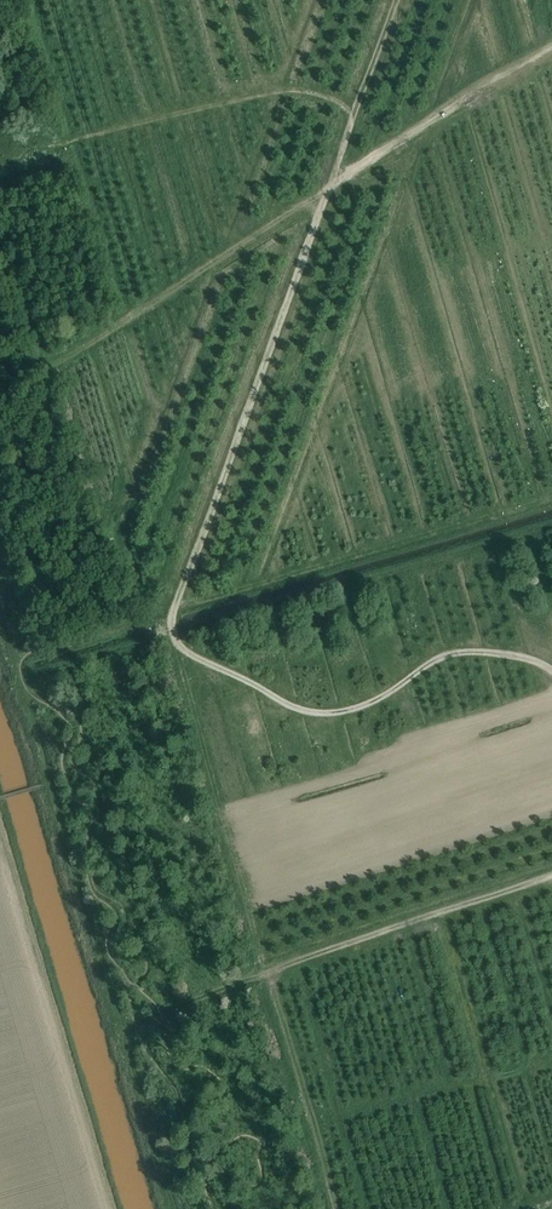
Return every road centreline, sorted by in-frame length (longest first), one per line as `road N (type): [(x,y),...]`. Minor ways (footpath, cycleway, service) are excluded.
road 1 (track): [(551,671),(527,658),(455,653),(366,705),(315,713),(189,653),(172,622),(329,187),(551,47)]
road 2 (track): [(21,684),(175,1208)]
road 3 (track): [(551,877),(263,973),(122,1032)]
road 4 (track): [(0,396),(329,187)]
road 5 (track): [(352,121),(397,0)]

